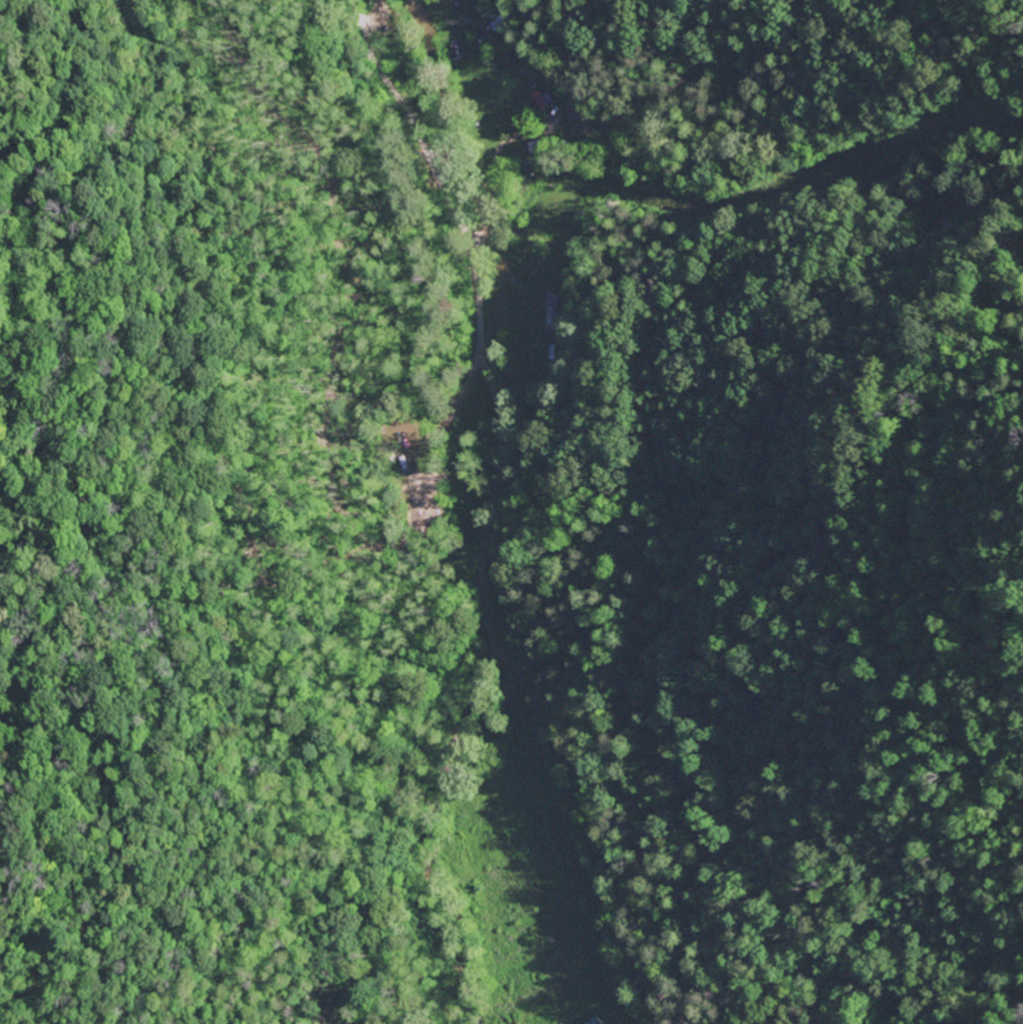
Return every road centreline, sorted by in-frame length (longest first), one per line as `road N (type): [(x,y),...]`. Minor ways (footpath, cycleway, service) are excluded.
road 1 (residential): [(346,0),(351,30),(408,118),(471,259),(493,446),(483,556),(494,627),(508,657),(548,701),(603,817),(662,1023)]

